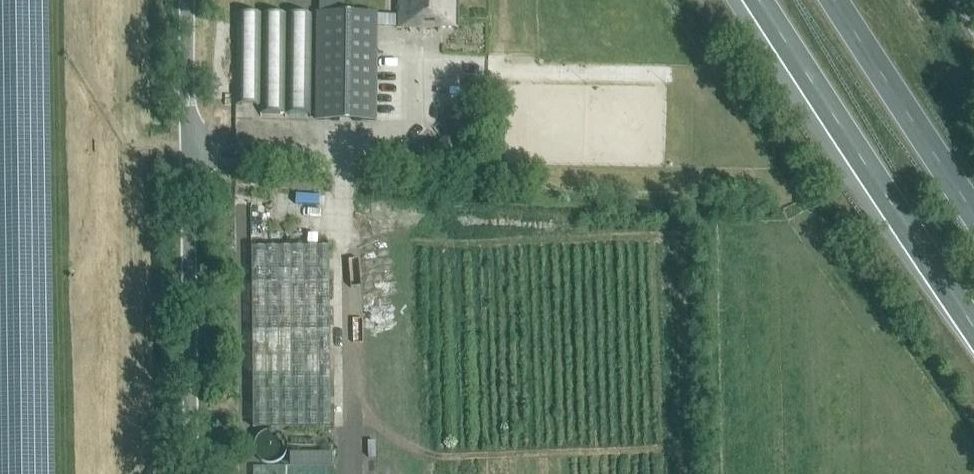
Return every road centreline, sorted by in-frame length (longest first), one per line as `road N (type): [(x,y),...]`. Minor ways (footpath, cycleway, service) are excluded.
road 1 (unclassified): [(192,473),(188,0)]
road 2 (trunk): [(760,0),(973,328)]
road 3 (trunk): [(973,213),(835,0)]

